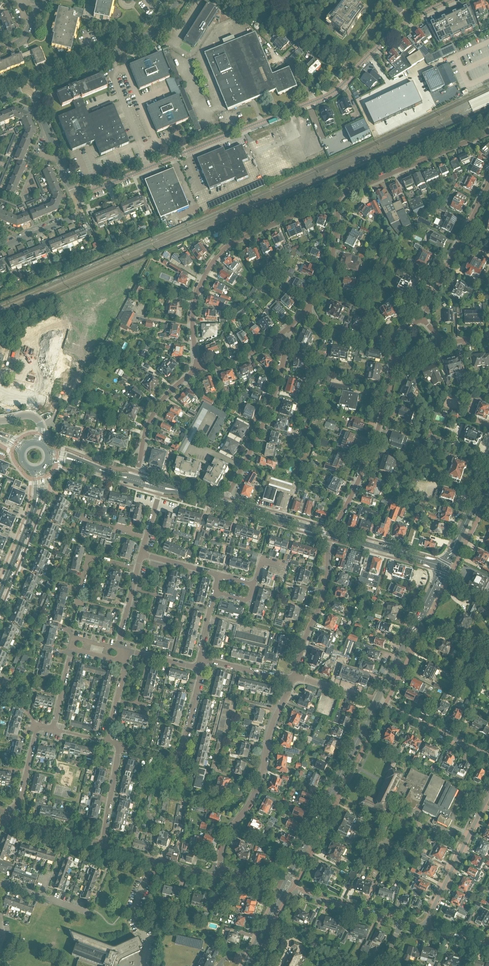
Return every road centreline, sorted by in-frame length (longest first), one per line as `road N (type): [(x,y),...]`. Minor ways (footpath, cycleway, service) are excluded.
road 1 (residential): [(75,198),(325,97),(409,21)]
road 2 (residential): [(198,369),(193,316),(213,263),(237,240),(337,197)]
road 3 (secondary): [(285,888),(378,701)]
road 4 (residential): [(333,534),(372,455),(393,362)]
road 5 (tertiary): [(178,0),(136,43),(30,87)]
road 6 (residential): [(337,197),(488,134)]
road 7 (secondary): [(378,701),(444,566)]
road 8 (residential): [(294,678),(326,585),(333,534)]
road 9 (residential): [(423,318),(488,185)]
road 10 (residential): [(424,928),(488,796)]
road 11 (residential): [(242,467),(281,369),(286,330)]
road 12 (residential): [(424,928),(285,888)]
road 13 (residential): [(135,480),(158,407),(198,369)]
road 14 (residential): [(488,756),(378,701)]
road 15 (residential): [(221,872),(102,845)]
road 16 (residential): [(305,311),(333,256),(337,197)]

